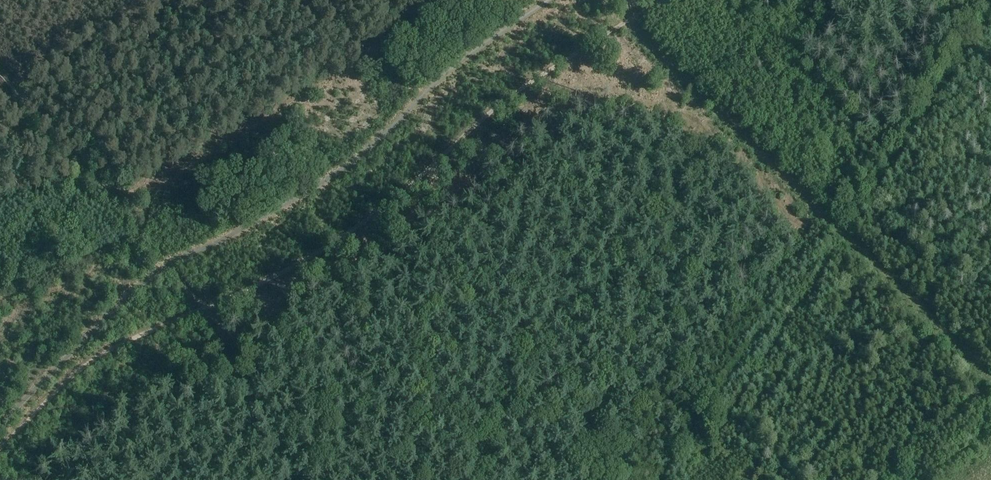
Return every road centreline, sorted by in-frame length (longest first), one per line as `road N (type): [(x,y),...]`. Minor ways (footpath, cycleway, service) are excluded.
road 1 (track): [(0,449),(100,356),(325,246),(398,196),(511,95),(667,0)]
road 2 (track): [(0,76),(170,263)]
road 3 (track): [(291,479),(170,263)]
road 4 (track): [(990,376),(846,236)]

